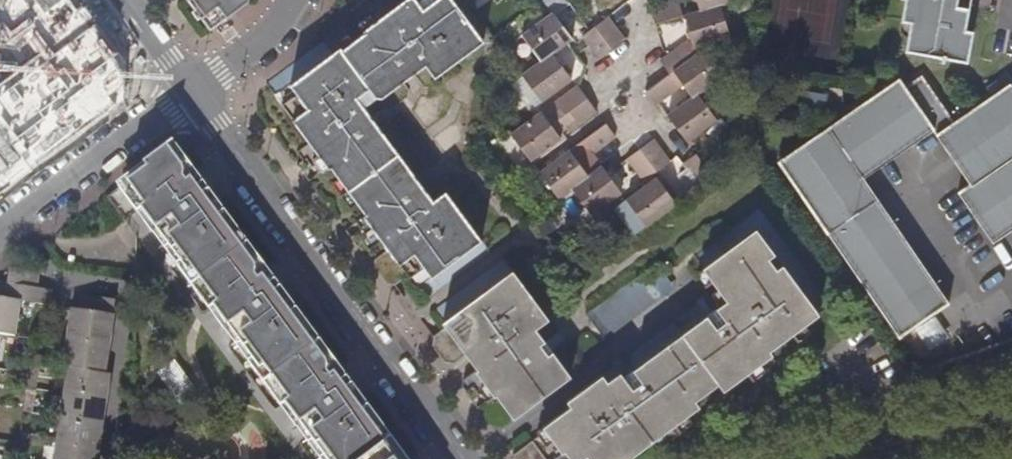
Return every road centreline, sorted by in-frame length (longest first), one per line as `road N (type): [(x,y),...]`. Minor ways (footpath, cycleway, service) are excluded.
road 1 (residential): [(462,458),(192,94)]
road 2 (residential): [(0,232),(192,94)]
road 3 (residential): [(1011,421),(865,458)]
road 4 (residential): [(192,94),(287,18),(298,0)]
road 5 (residential): [(641,119),(625,89),(643,0)]

